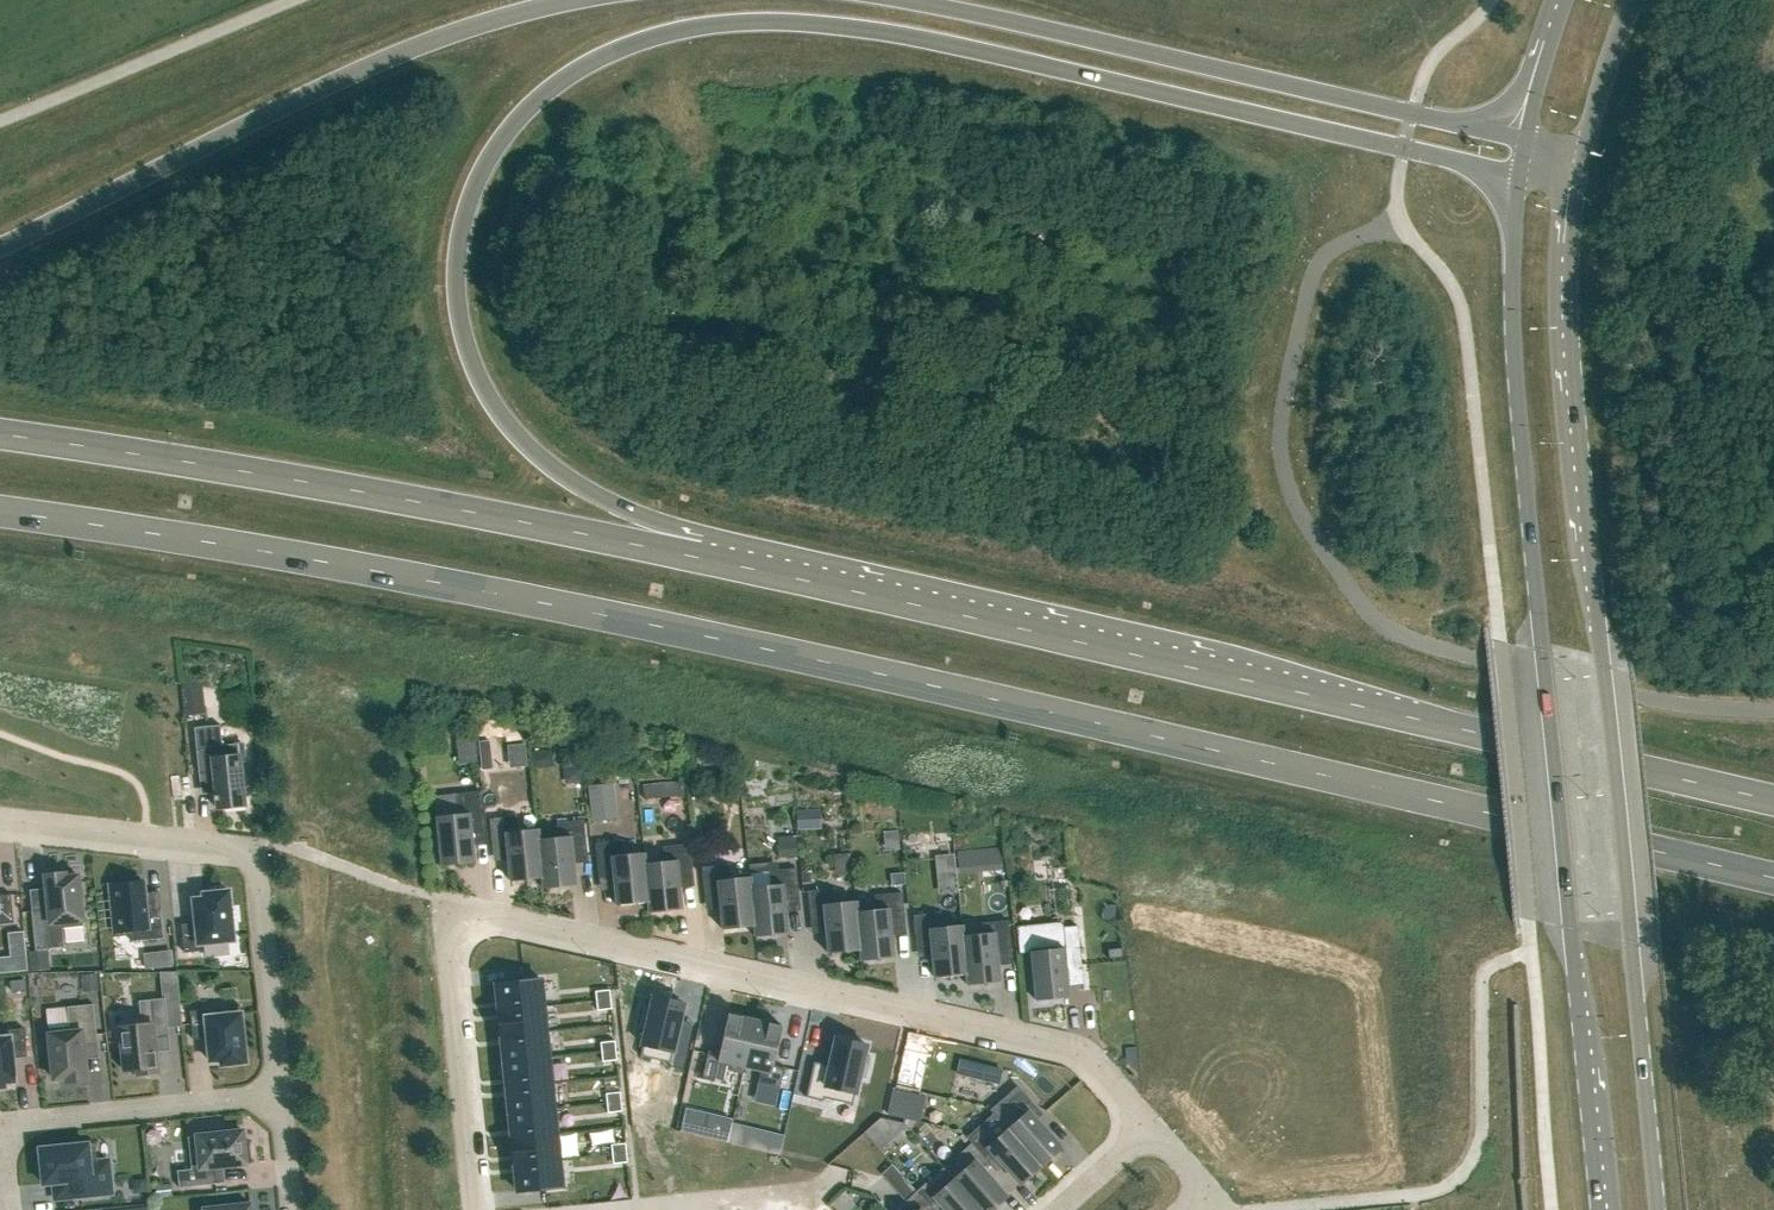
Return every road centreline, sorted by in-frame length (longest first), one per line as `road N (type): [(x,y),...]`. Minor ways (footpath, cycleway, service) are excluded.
road 1 (primary): [(0,511),(544,602),(1007,700),(1773,879)]
road 2 (primary): [(701,558),(590,492),(516,433),(468,346),(457,267),(477,182),(520,117),(576,70),(647,37),(750,22),(806,23),(949,44),(1518,177)]
road 3 (primary): [(1773,801),(701,558)]
road 4 (residential): [(472,1209),(447,954),(452,912),(505,917),(1083,1050),(1151,1125)]
road 5 (secondary): [(1658,1209),(1575,393),(1571,298),(1581,170)]
road 6 (secondary): [(1518,177),(1513,334),(1597,1209)]
road 7 (primary): [(701,558),(309,481),(0,433)]
road 8 (primary): [(1524,140),(895,0)]
road 9 (primary): [(581,0),(398,55),(0,249)]
road 10 (residential): [(282,1096),(249,852),(0,819)]
road 11 (residential): [(1,1126),(282,1096)]
road 12 (tertiary): [(1581,170),(1607,58),(1631,0)]
road 13 (residential): [(693,1209),(814,1200),(838,1178)]
road 14 (tertiary): [(1562,0),(1524,140)]
road 15 (residential): [(1056,1209),(1151,1125)]

